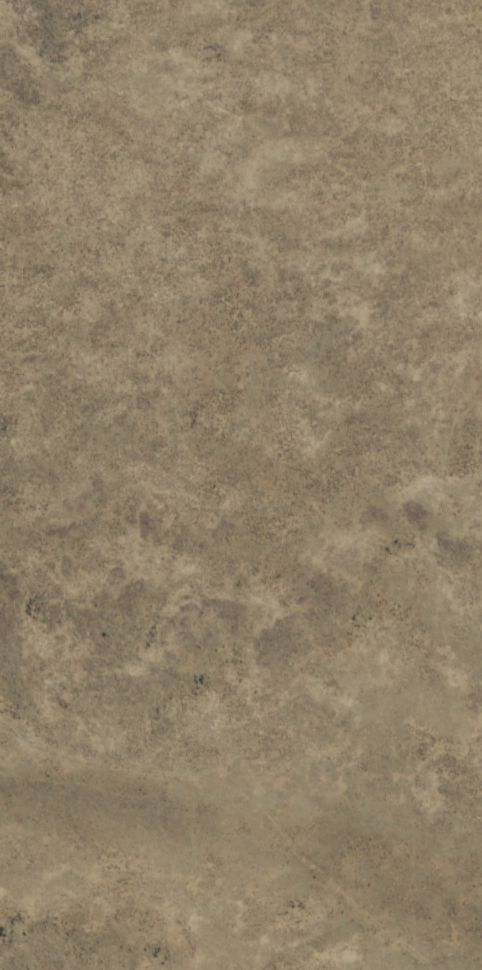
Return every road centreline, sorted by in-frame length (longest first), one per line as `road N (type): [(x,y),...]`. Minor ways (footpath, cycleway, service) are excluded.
road 1 (track): [(432,969),(208,780),(0,685)]

